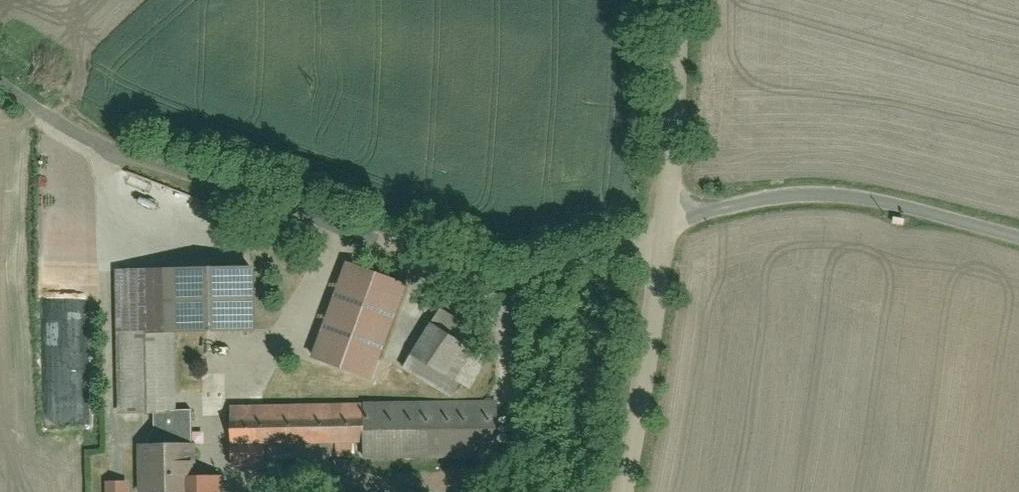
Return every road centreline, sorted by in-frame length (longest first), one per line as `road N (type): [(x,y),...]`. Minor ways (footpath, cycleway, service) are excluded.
road 1 (residential): [(0,68),(94,133),(320,225),(507,279),(585,264),(674,223)]
road 2 (unclassified): [(674,223),(749,202),(828,195),(1018,240)]
road 3 (unclassified): [(674,223),(625,491)]
road 4 (unclassified): [(674,0),(674,223)]

